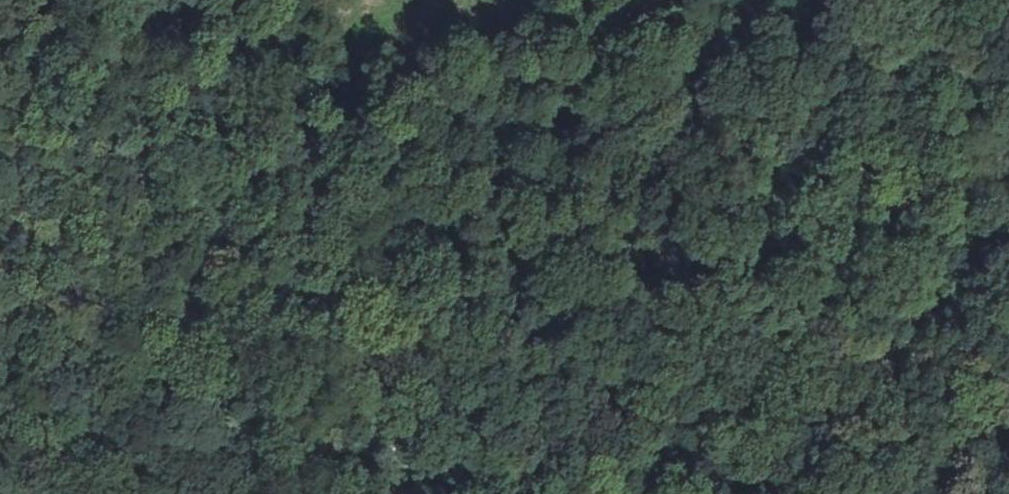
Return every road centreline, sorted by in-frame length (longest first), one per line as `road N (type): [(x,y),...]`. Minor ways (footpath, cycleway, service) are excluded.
road 1 (track): [(409,493),(380,398),(317,261),(292,142),(285,0)]

